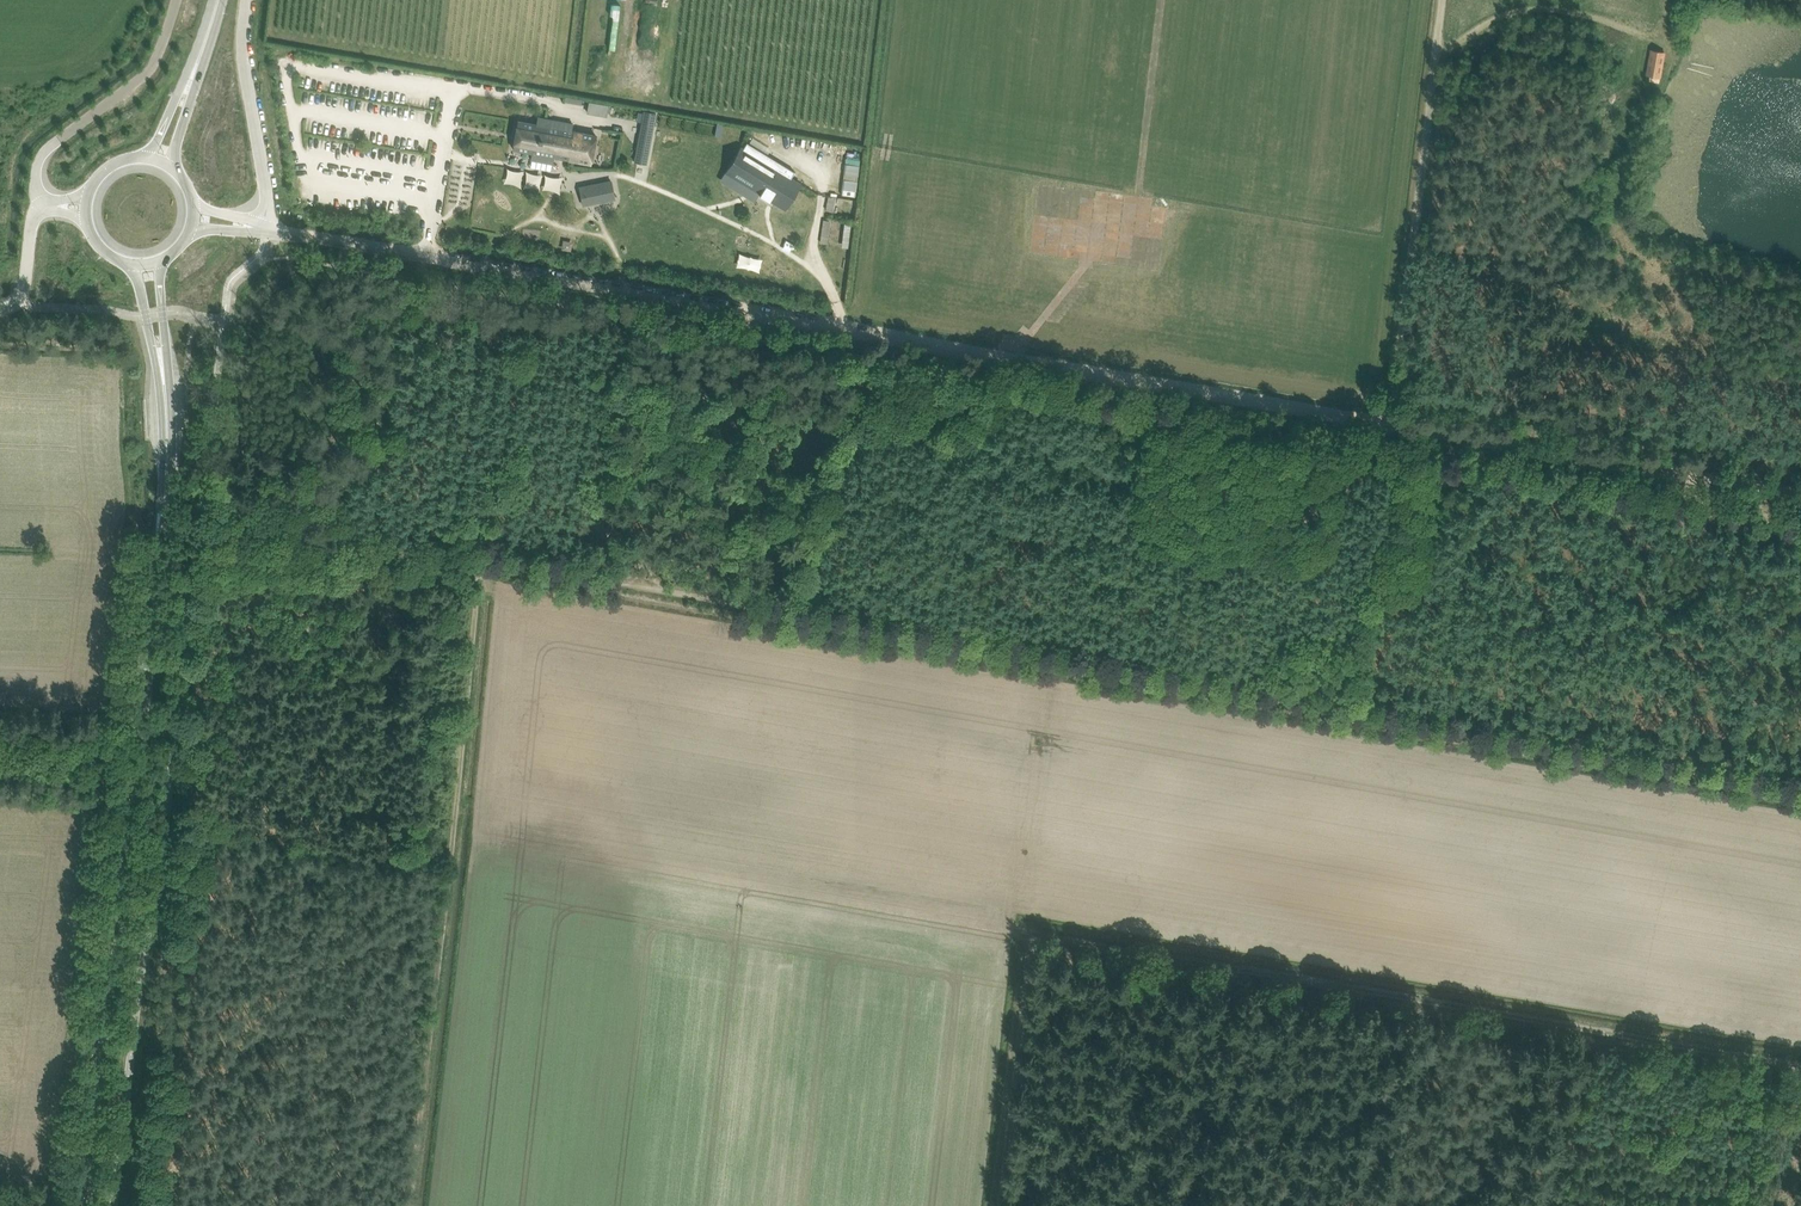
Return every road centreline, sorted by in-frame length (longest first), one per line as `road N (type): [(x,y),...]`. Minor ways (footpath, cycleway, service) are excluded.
road 1 (track): [(1800,798),(633,592)]
road 2 (track): [(990,1205),(1023,929),(1800,1062)]
road 3 (secondary): [(83,1205),(166,486),(162,368)]
road 4 (track): [(404,1205),(473,566),(633,592)]
road 5 (track): [(1379,428),(756,309)]
road 6 (track): [(756,309),(265,228)]
road 7 (track): [(1442,0),(1379,428)]
road 8 (track): [(1800,502),(1379,428)]
road 9 (track): [(473,566),(198,545)]
road 10 (unclassified): [(265,228),(242,46),(247,0)]
road 11 (track): [(1436,61),(1494,21),(1525,12),(1606,21),(1641,43)]

